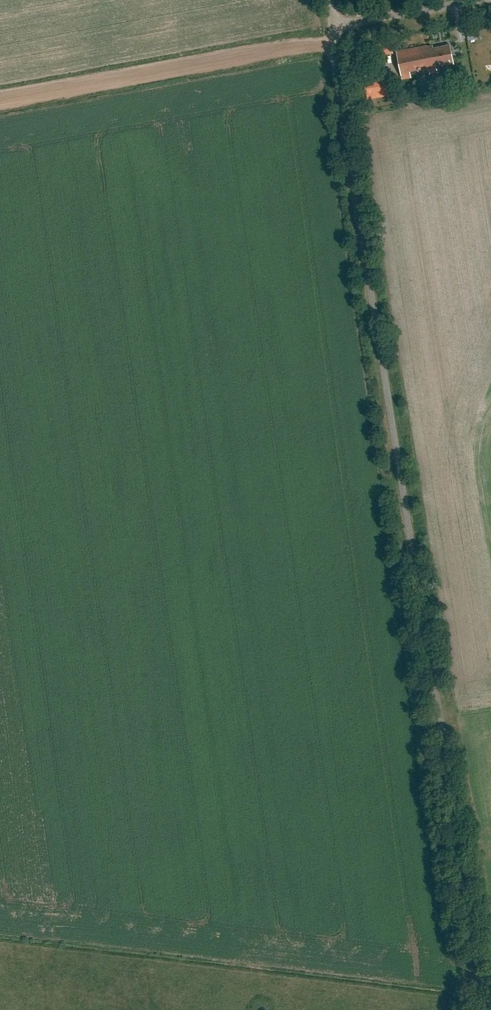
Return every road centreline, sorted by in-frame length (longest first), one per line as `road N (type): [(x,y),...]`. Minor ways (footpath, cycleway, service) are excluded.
road 1 (unclassified): [(332,28),(489,1009)]
road 2 (track): [(333,41),(0,101)]
road 3 (unclassified): [(488,0),(332,28)]

